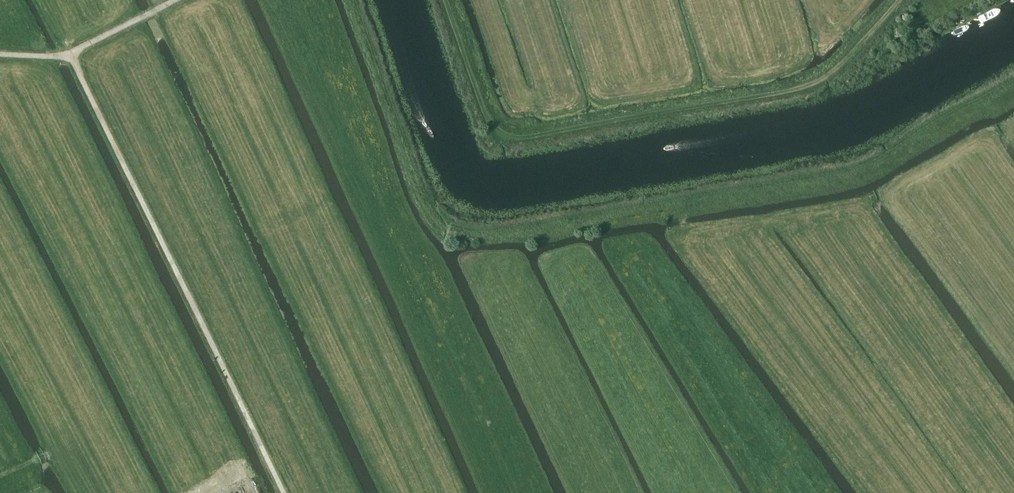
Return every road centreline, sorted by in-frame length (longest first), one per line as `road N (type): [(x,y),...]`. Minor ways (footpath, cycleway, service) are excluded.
road 1 (track): [(444,0),(490,130),(514,140),(807,85),(834,70),(899,0)]
road 2 (track): [(283,492),(70,54)]
road 3 (track): [(0,54),(60,57),(175,0)]

